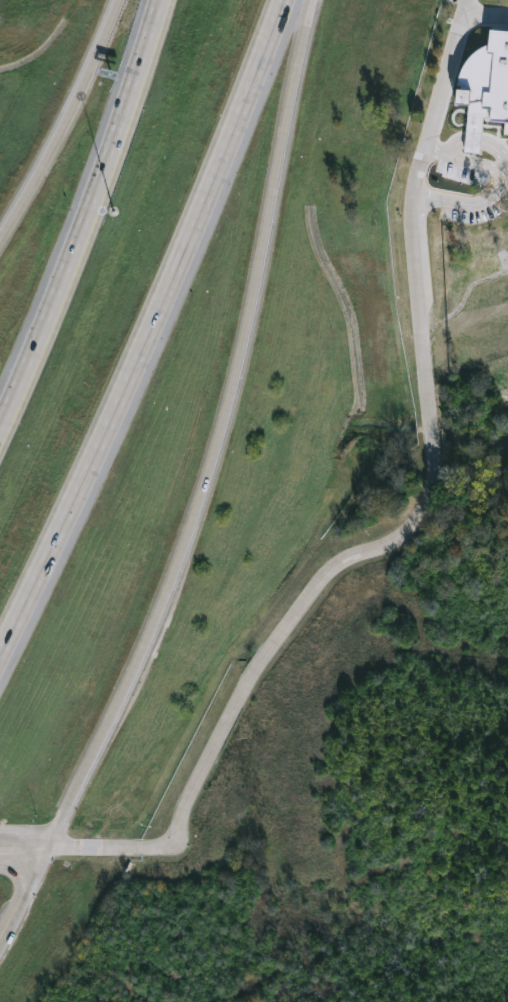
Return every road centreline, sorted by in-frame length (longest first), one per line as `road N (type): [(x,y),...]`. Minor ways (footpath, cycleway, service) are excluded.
road 1 (motorway): [(44,847),(161,604),(214,456),(312,0)]
road 2 (motorway): [(0,656),(140,356),(283,0)]
road 3 (motorway): [(158,0),(102,171),(0,420)]
road 4 (motorway): [(117,0),(68,115),(0,235)]

